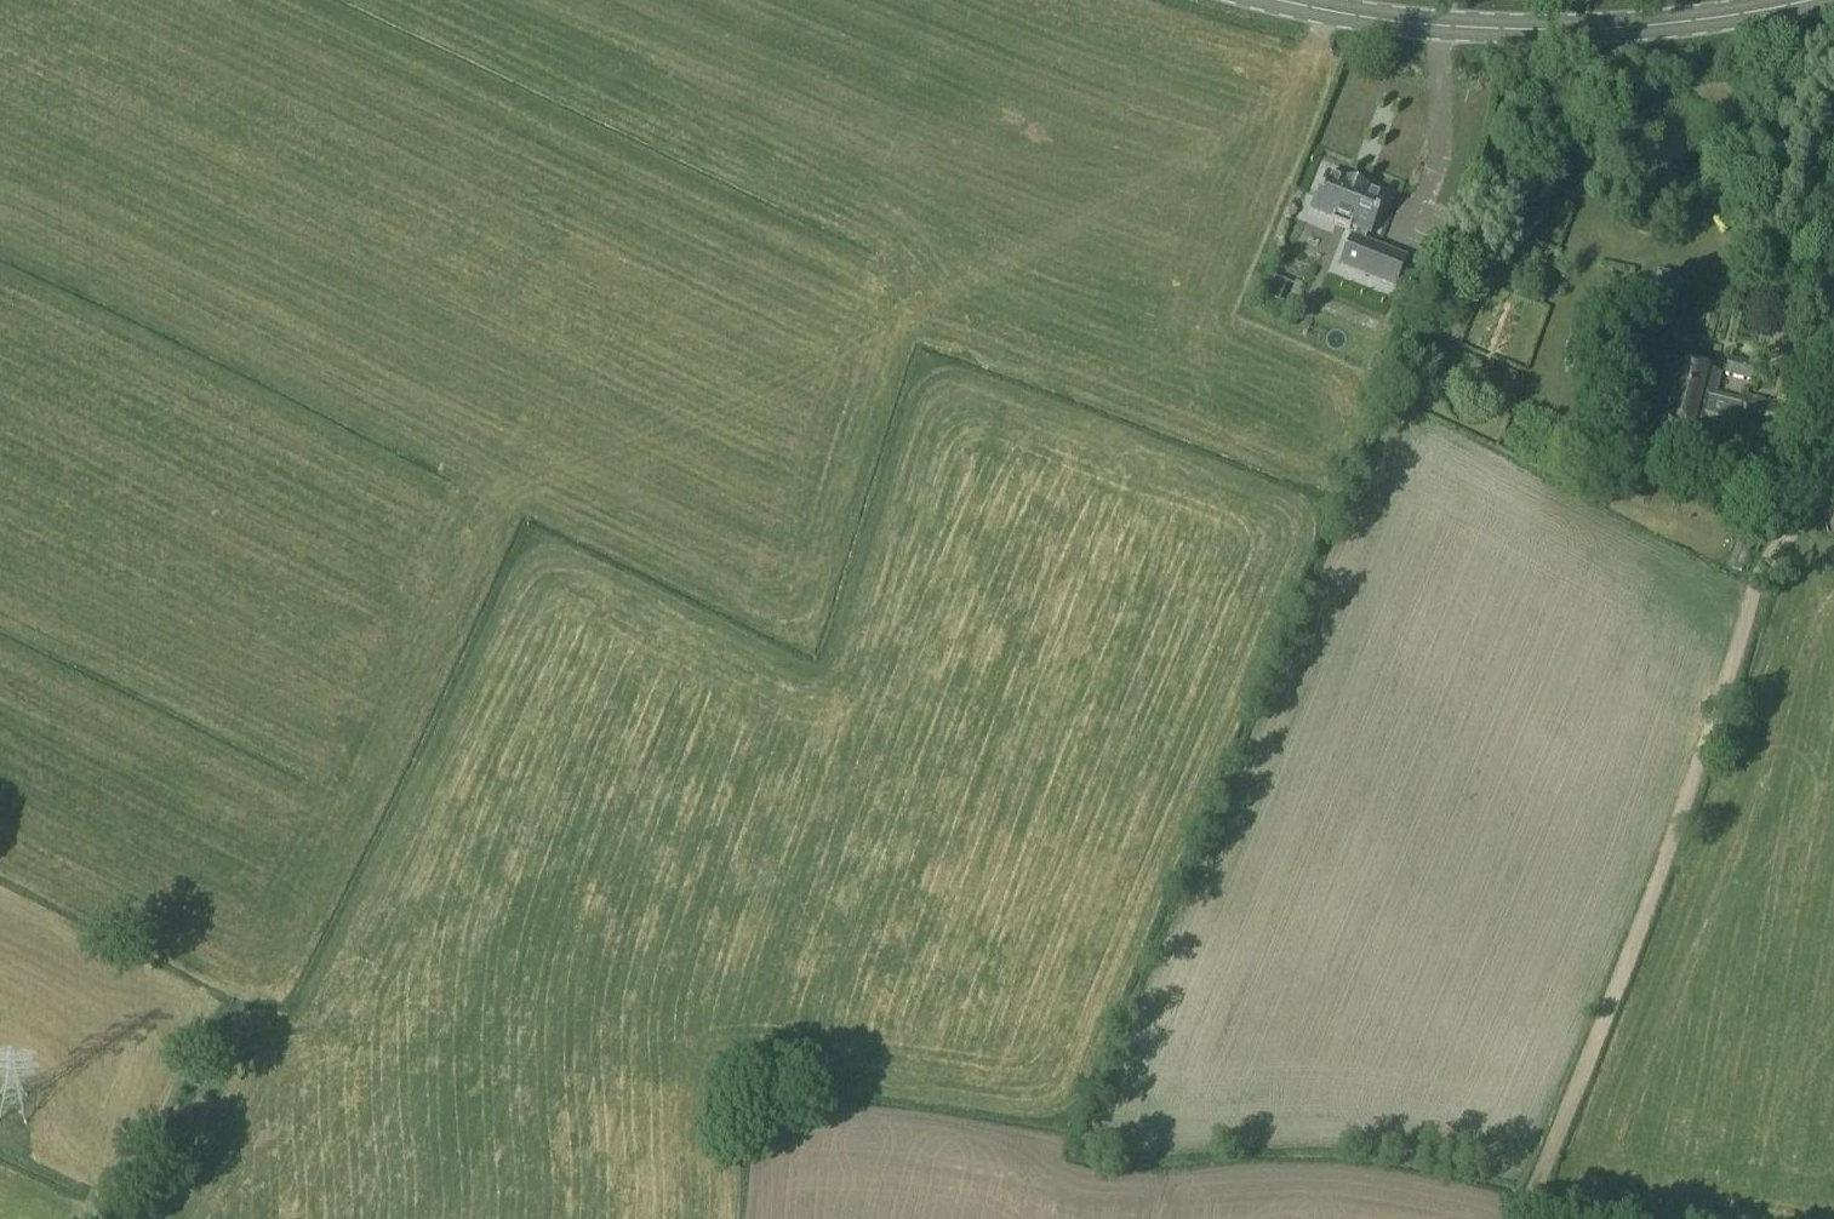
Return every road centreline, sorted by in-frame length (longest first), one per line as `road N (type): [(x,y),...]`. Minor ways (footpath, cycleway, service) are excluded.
road 1 (secondary): [(1811,0),(1664,26),(1553,30),(1364,18),(1265,0)]

